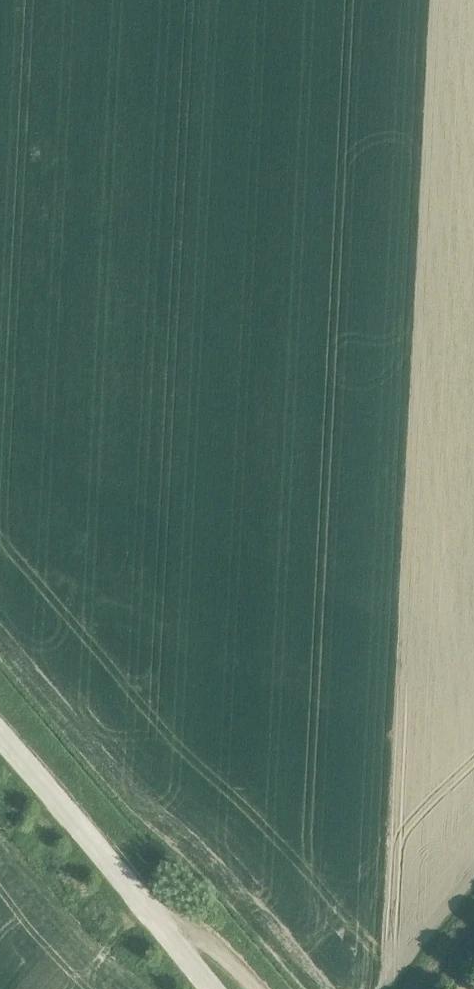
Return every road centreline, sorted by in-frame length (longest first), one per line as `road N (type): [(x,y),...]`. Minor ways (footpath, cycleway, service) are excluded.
road 1 (tertiary): [(211,988),(0,738)]

